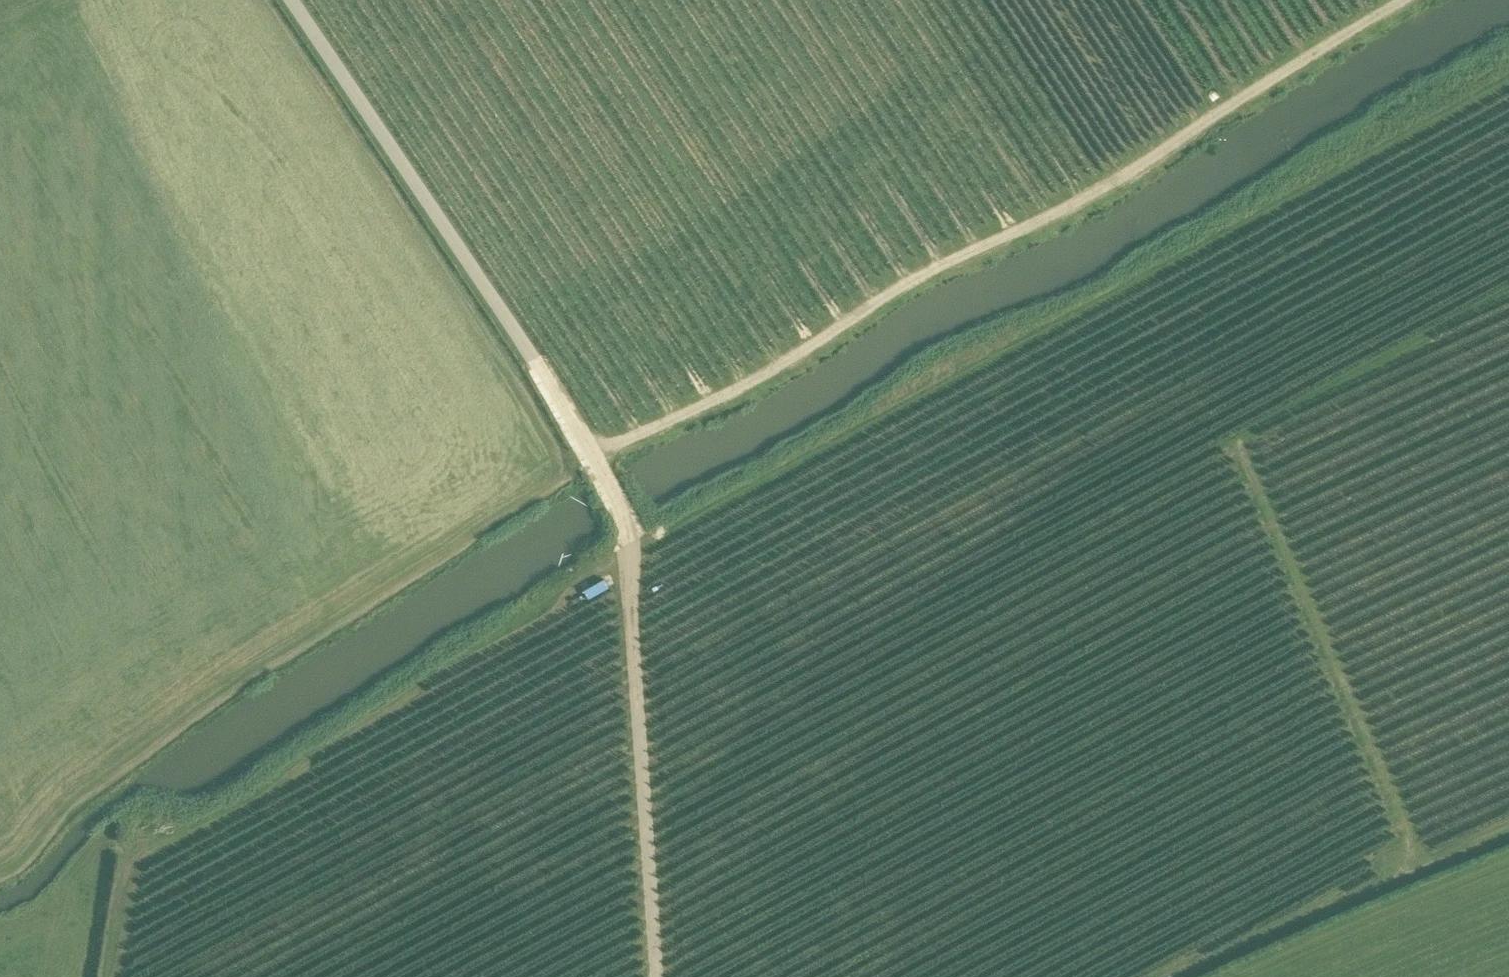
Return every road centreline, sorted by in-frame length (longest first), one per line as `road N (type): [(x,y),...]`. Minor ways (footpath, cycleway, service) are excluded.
road 1 (track): [(657,976),(633,538),(535,360),(290,0)]

